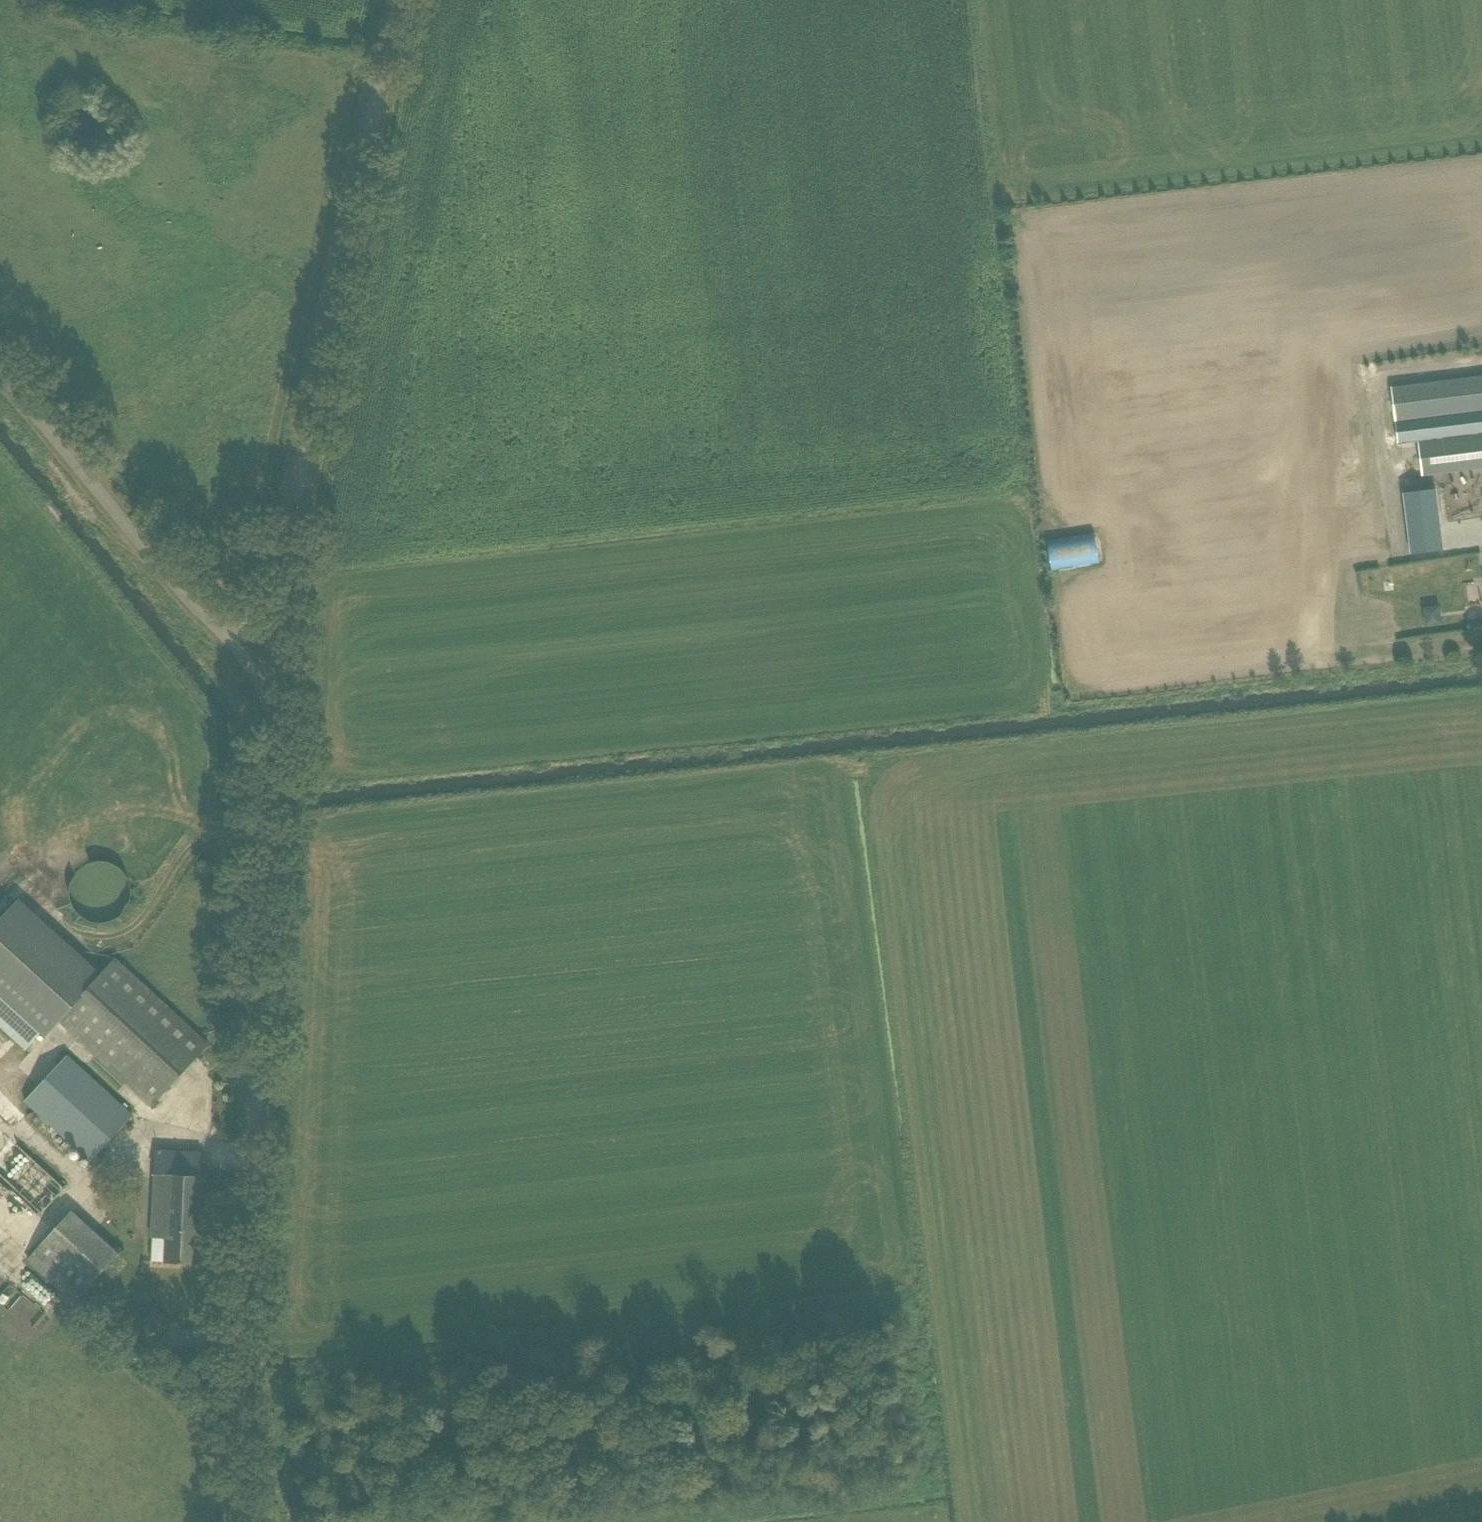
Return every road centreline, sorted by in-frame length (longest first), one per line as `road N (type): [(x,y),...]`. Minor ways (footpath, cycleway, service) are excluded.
road 1 (unclassified): [(238,1521),(274,646),(299,454),(394,0)]

